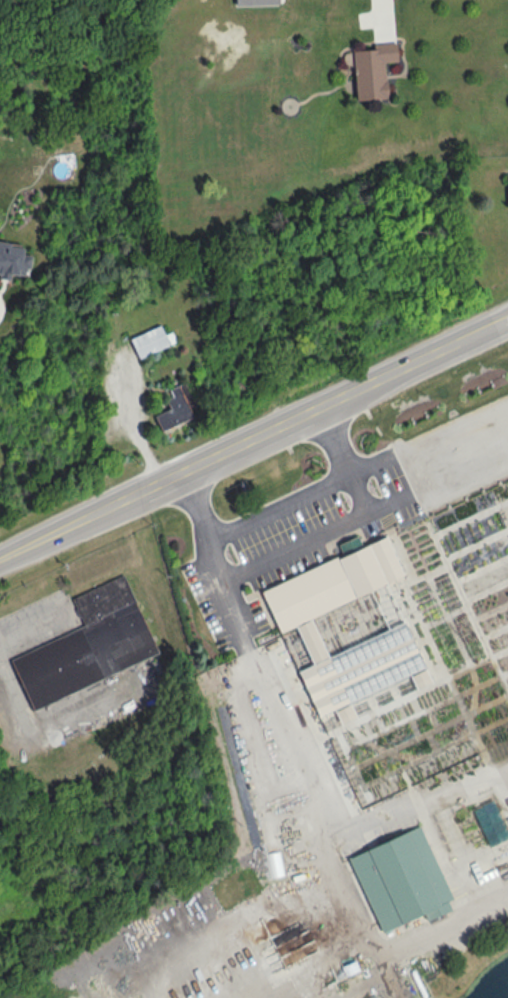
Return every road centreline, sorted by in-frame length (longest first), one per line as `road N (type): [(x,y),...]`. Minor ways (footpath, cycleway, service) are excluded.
road 1 (secondary): [(318,415),(507,323)]
road 2 (secondary): [(147,494),(318,415)]
road 3 (secondary): [(0,562),(147,494)]

